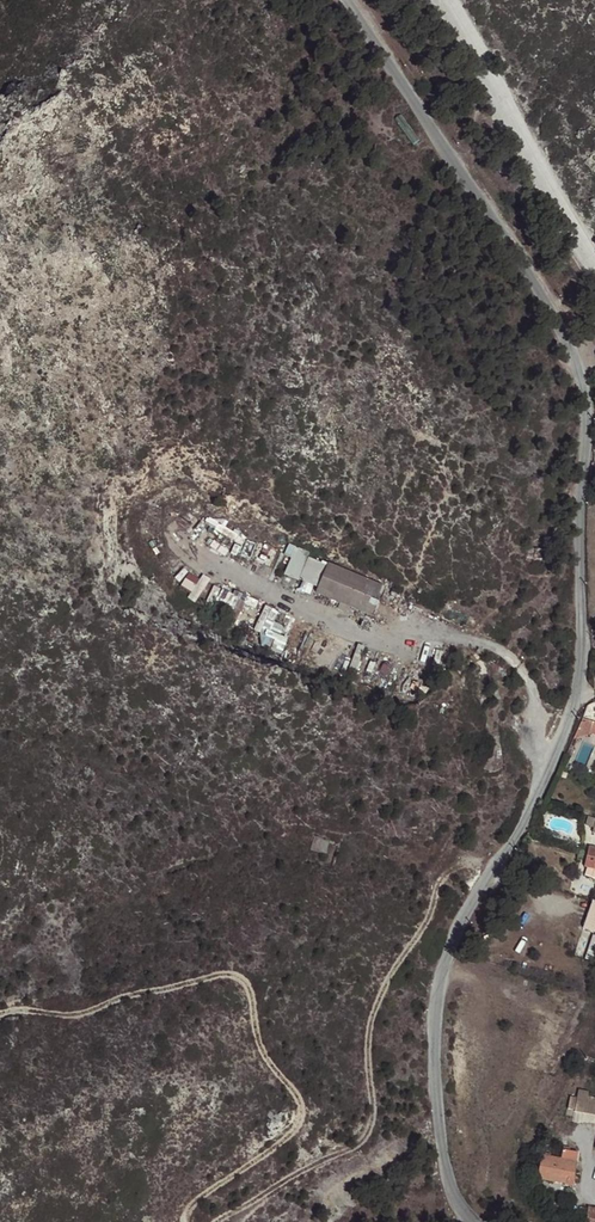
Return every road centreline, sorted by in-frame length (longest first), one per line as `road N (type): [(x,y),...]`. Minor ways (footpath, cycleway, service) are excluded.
road 1 (residential): [(594,486),(588,610),(557,736),(520,827),(462,921),(436,1002),(446,1172),(477,1221)]
road 2 (residential): [(356,0),(594,384)]
road 3 (unclassified): [(442,0),(594,252)]

